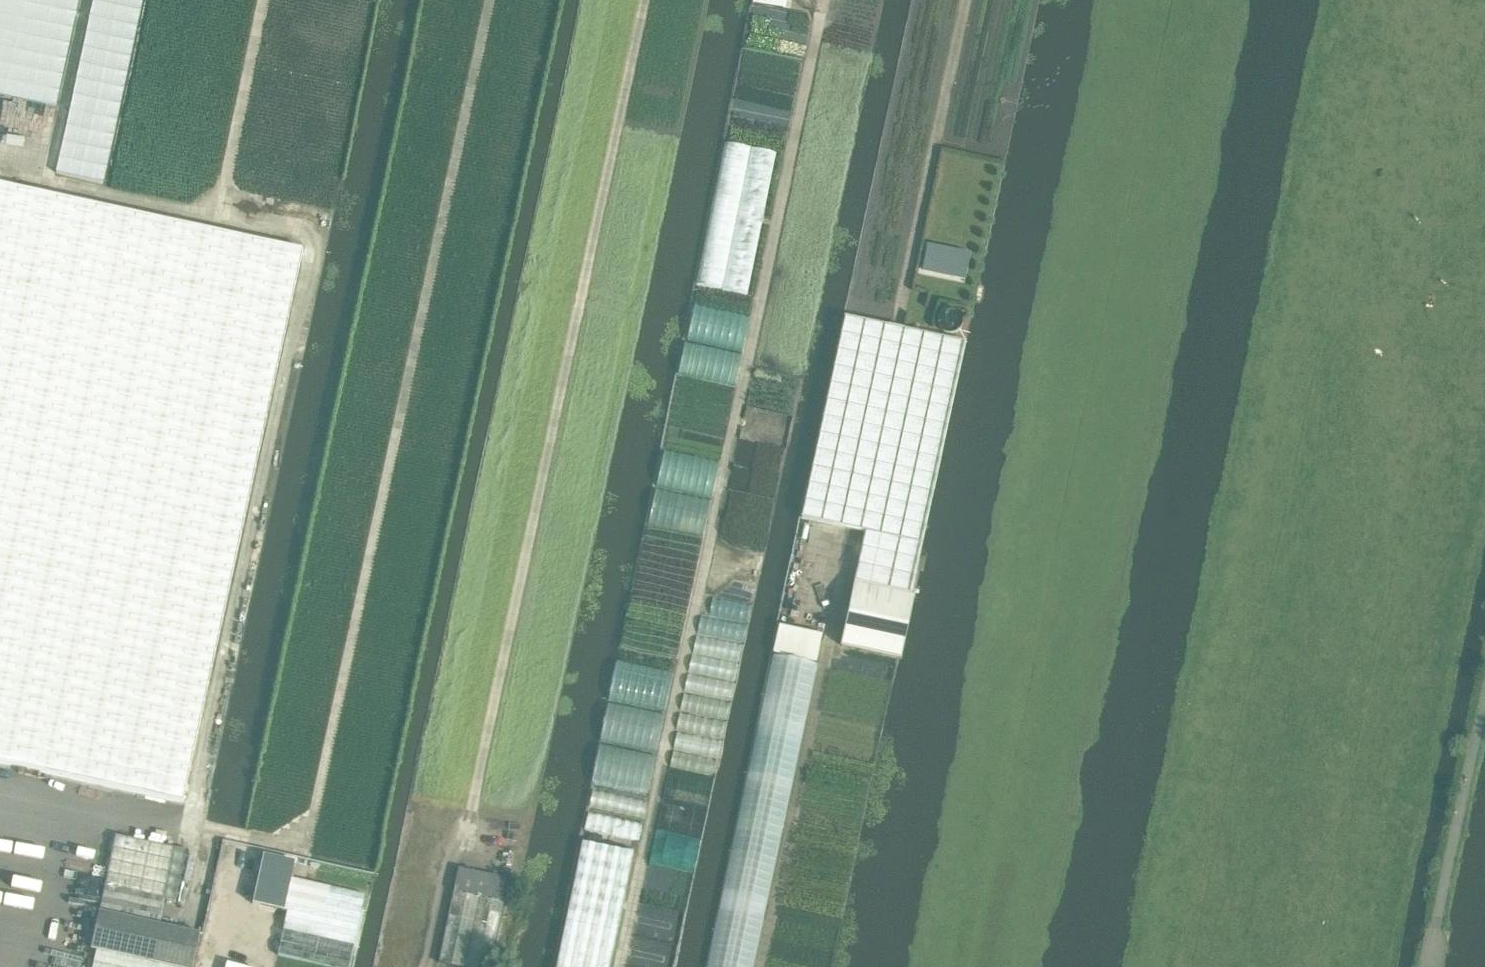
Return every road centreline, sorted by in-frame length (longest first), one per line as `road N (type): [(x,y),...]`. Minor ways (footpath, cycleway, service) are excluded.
road 1 (unclassified): [(1428,966),(1484,702)]

